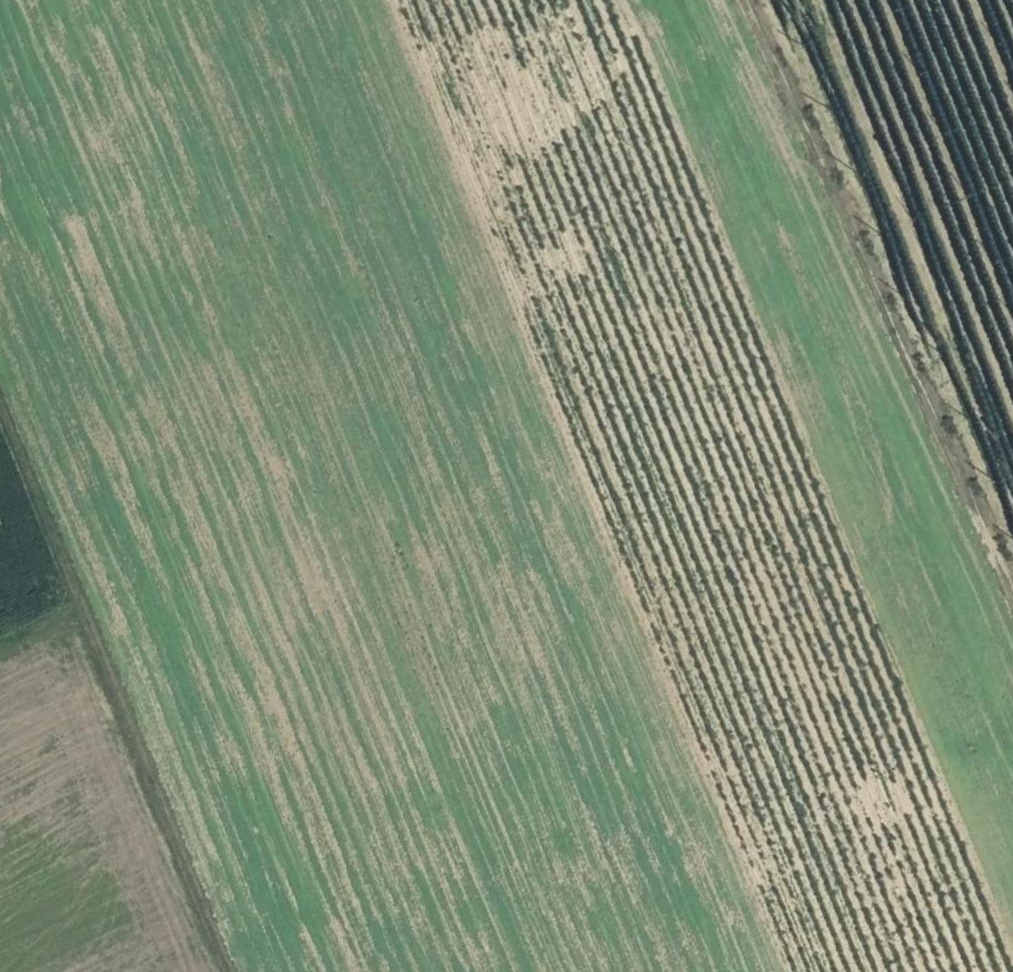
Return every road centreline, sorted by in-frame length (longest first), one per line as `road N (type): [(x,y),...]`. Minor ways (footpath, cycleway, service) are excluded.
road 1 (track): [(743,0),(1012,612)]
road 2 (track): [(0,412),(231,971)]

